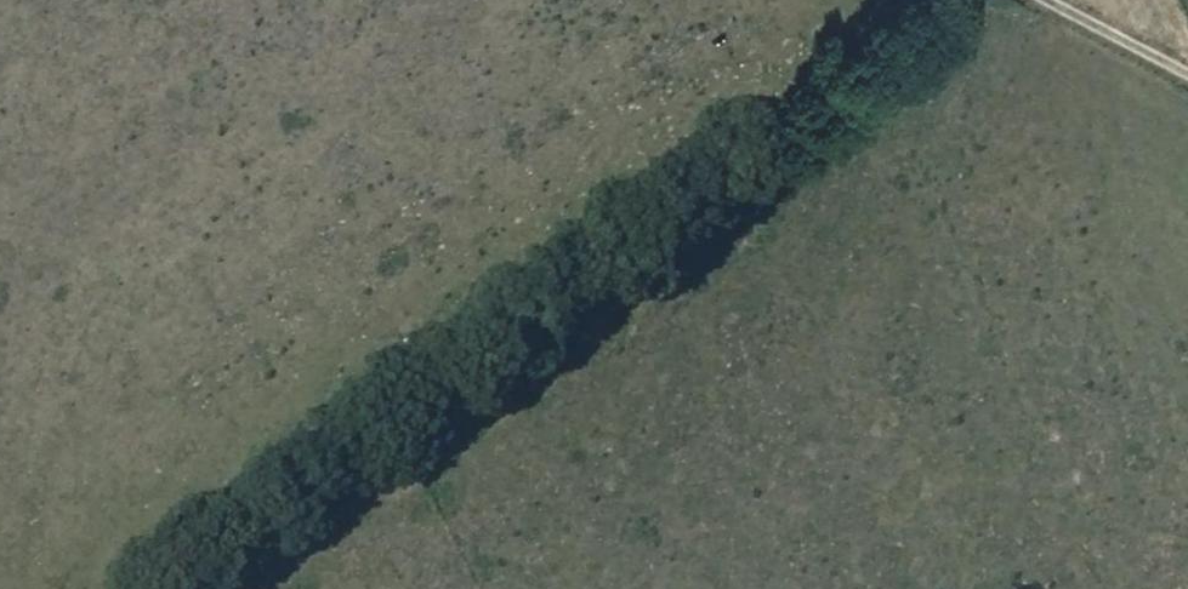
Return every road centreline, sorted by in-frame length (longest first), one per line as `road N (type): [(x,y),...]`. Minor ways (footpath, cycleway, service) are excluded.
road 1 (residential): [(1187,75),(1050,0)]

